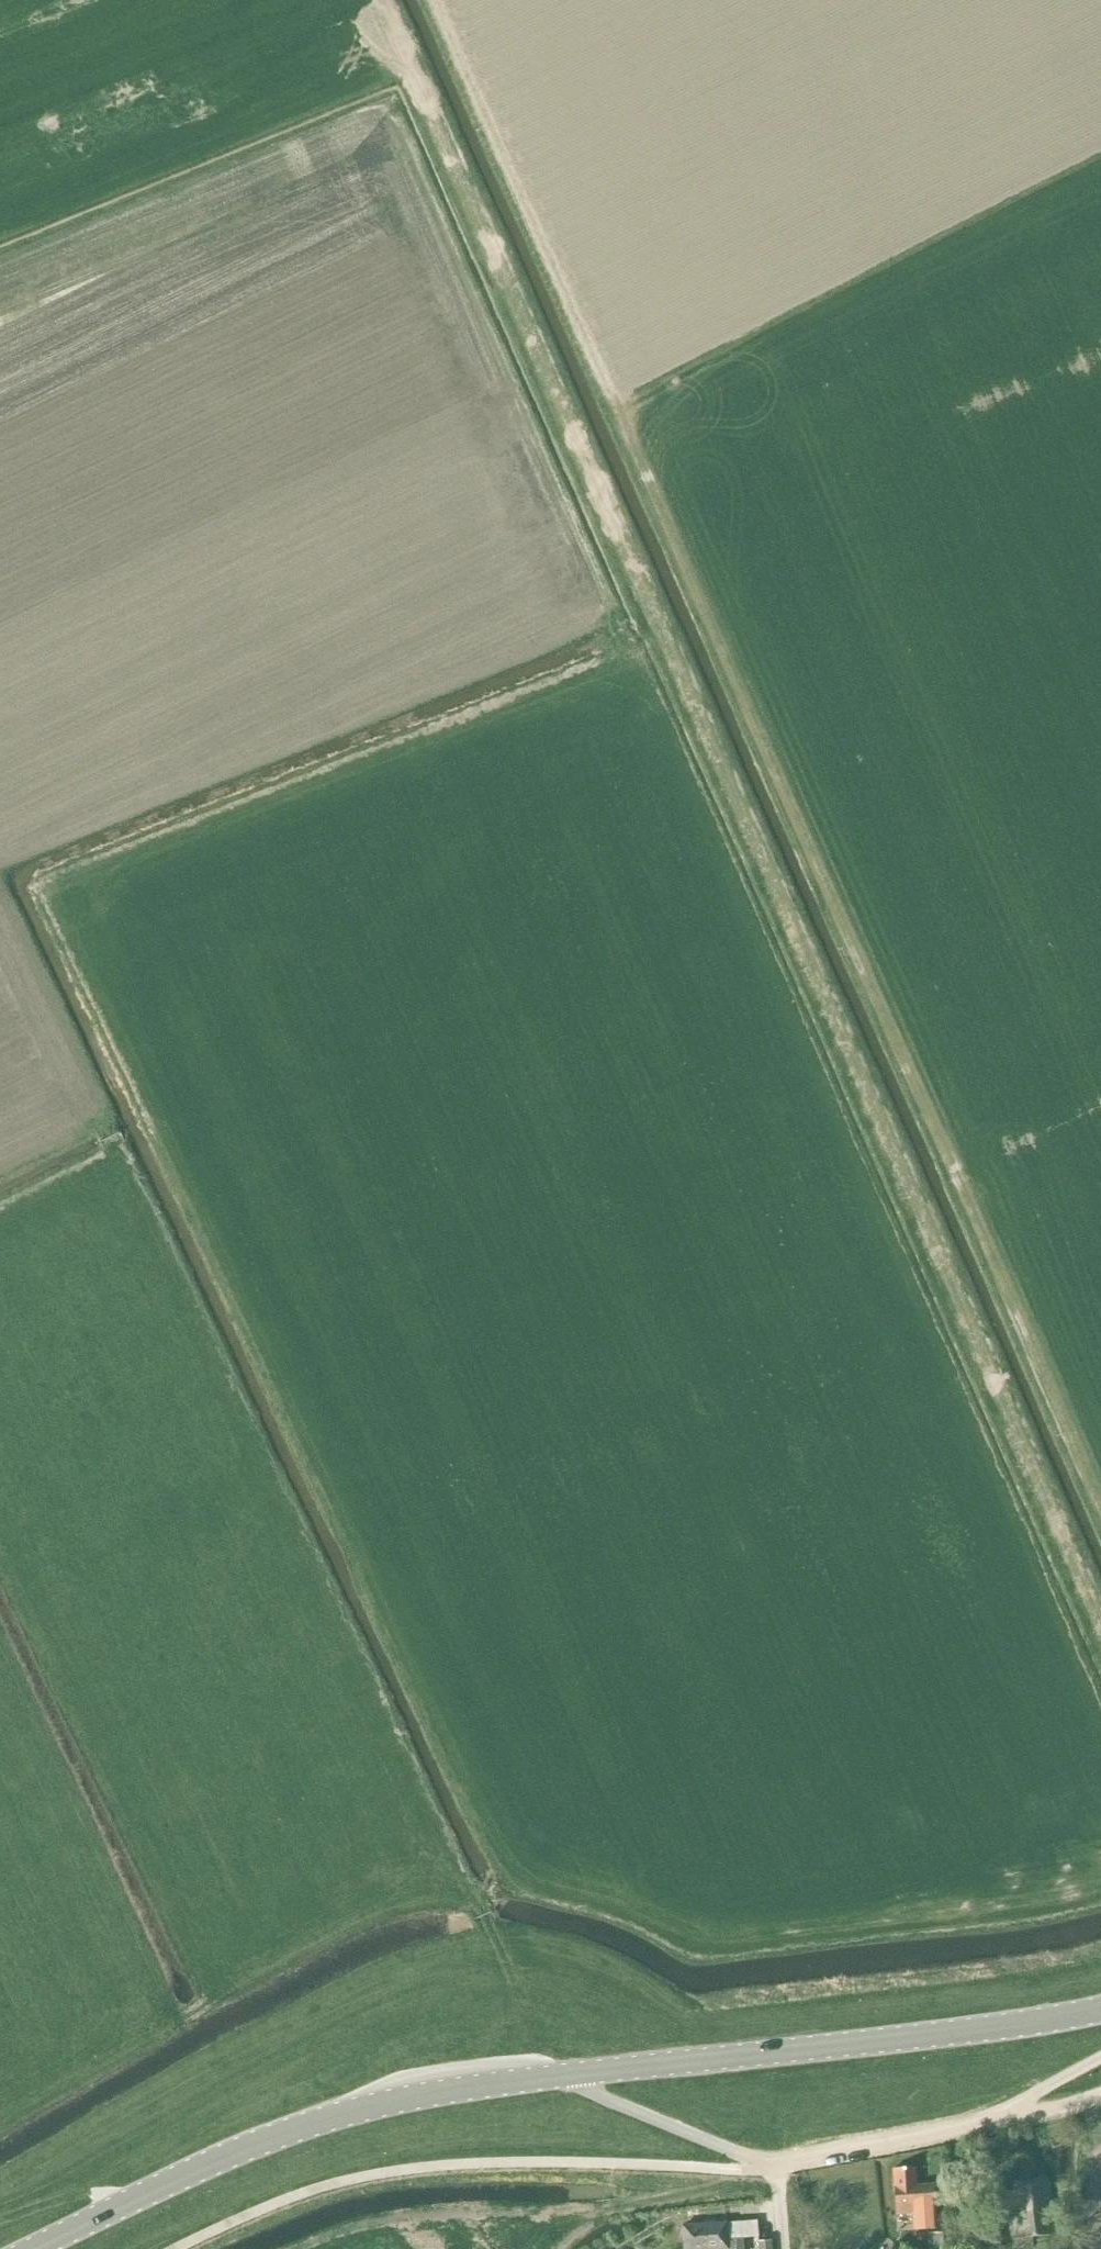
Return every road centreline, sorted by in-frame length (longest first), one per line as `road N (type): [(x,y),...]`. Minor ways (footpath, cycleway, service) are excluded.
road 1 (primary): [(30,2248),(324,2118),(575,2074)]
road 2 (primary): [(575,2074),(1100,2009)]
road 3 (unclassified): [(773,2168),(994,2124)]
road 4 (unclassified): [(773,2168),(588,2091),(575,2074)]
road 5 (unclassified): [(994,2124),(1100,2058)]

